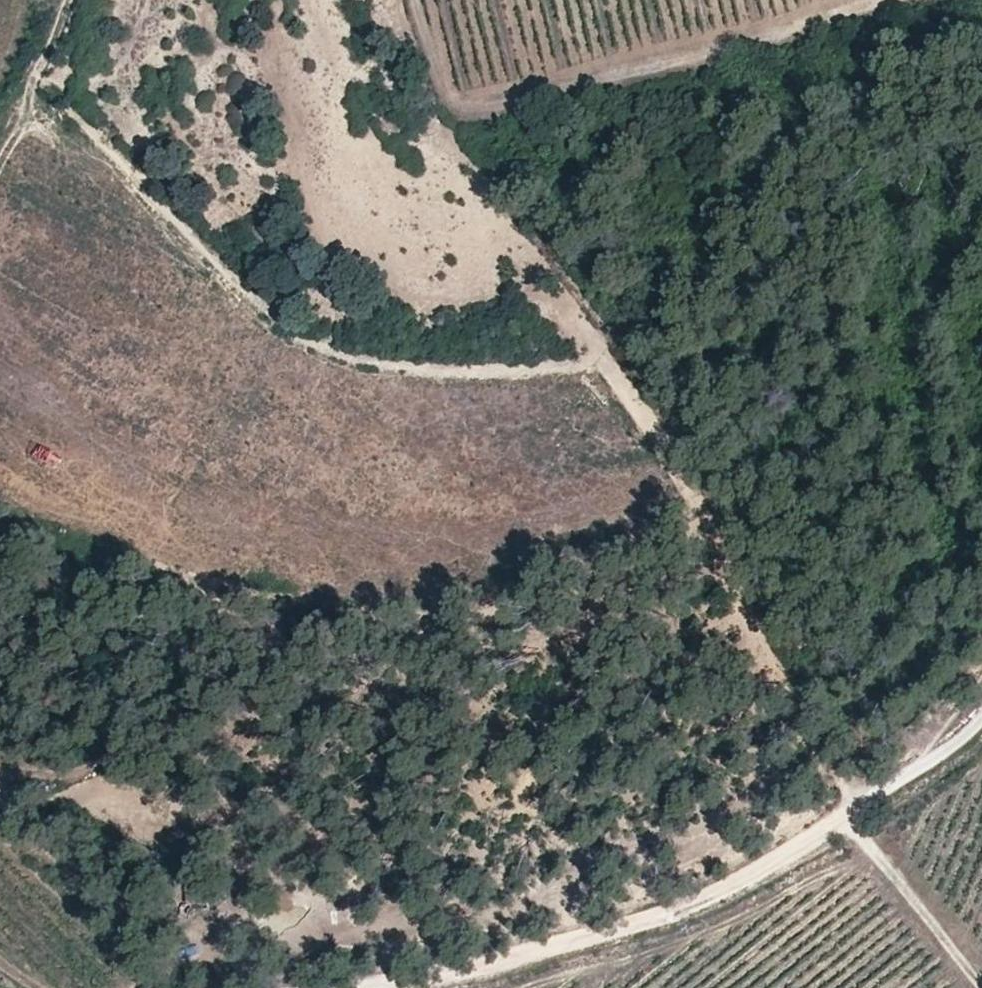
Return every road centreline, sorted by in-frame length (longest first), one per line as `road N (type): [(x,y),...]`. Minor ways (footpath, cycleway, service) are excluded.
road 1 (track): [(47,57),(47,79),(150,201),(292,336),(340,359),(489,372),(584,365),(608,373),(699,503),(761,647),(849,817)]
road 2 (track): [(414,0),(438,87),(471,119),(529,115),(891,0)]
road 3 (track): [(364,987),(548,954),(723,892),(849,817)]
road 4 (track): [(138,987),(176,962),(175,947),(48,853),(0,787)]
road 5 (track): [(849,817),(981,980)]
road 6 (track): [(849,817),(981,722)]
road 7 (track): [(0,146),(68,0)]

